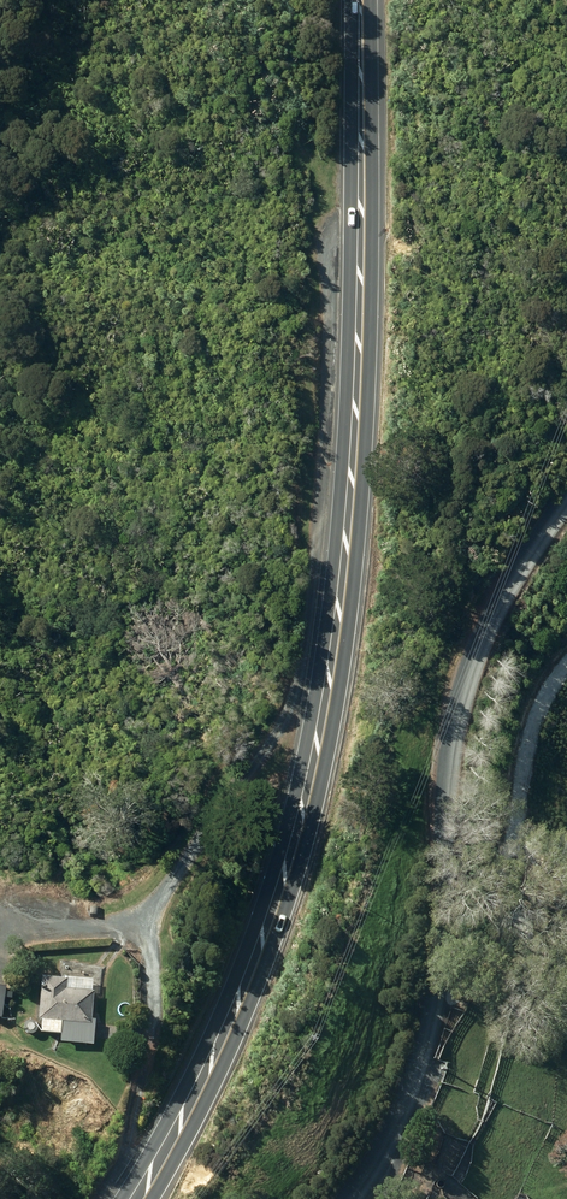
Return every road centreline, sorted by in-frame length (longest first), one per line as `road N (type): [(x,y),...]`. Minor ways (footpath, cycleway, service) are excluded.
road 1 (primary): [(362,0),(351,454),(313,759),(256,957),(199,1085),(134,1198)]
road 2 (residential): [(355,1198),(406,1113),(433,1021),(443,967),(447,799),(464,702),(507,596),(566,498)]

